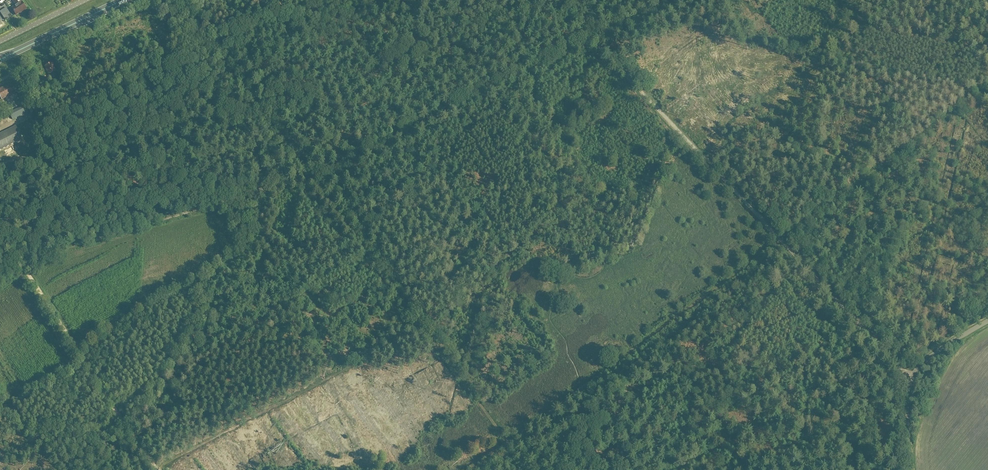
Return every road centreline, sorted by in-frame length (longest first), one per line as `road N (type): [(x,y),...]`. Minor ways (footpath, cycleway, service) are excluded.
road 1 (unclassified): [(909,378),(594,40),(572,0)]
road 2 (track): [(583,387),(987,87)]
road 3 (track): [(509,442),(312,176)]
road 4 (track): [(0,278),(29,259),(312,176)]
road 5 (unclassified): [(0,201),(22,263),(160,469)]
road 6 (track): [(312,176),(181,0)]
road 7 (track): [(409,130),(550,62)]
road 8 (track): [(550,62),(677,0)]
road 9 (trunk): [(0,59),(123,0)]

